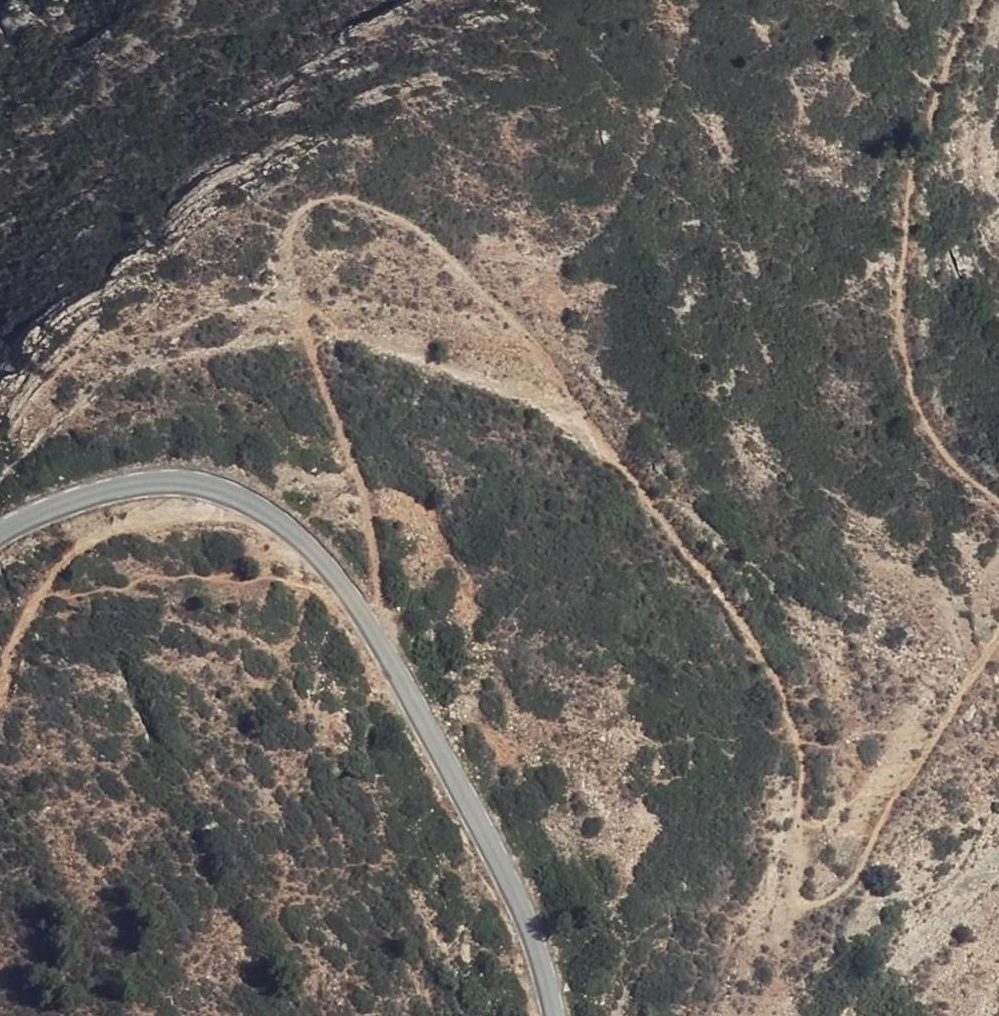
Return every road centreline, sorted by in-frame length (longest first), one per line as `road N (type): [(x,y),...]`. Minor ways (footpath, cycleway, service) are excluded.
road 1 (track): [(383,648),(361,483),(309,341),(292,239),(297,213),(324,196),(360,195),(391,210),(500,307),(757,651),(793,727),(802,775),(802,900),(824,901),(855,871),(998,620)]
road 2 (tertiary): [(0,535),(87,495),(172,482),(235,497),(287,528),(338,583),(399,678),(522,910),(554,1015)]
road 3 (track): [(998,502),(944,457),(916,408),(900,330),(905,209),(934,100),(983,0)]
road 4 (track): [(0,672),(37,595),(72,549),(122,525),(265,512)]

